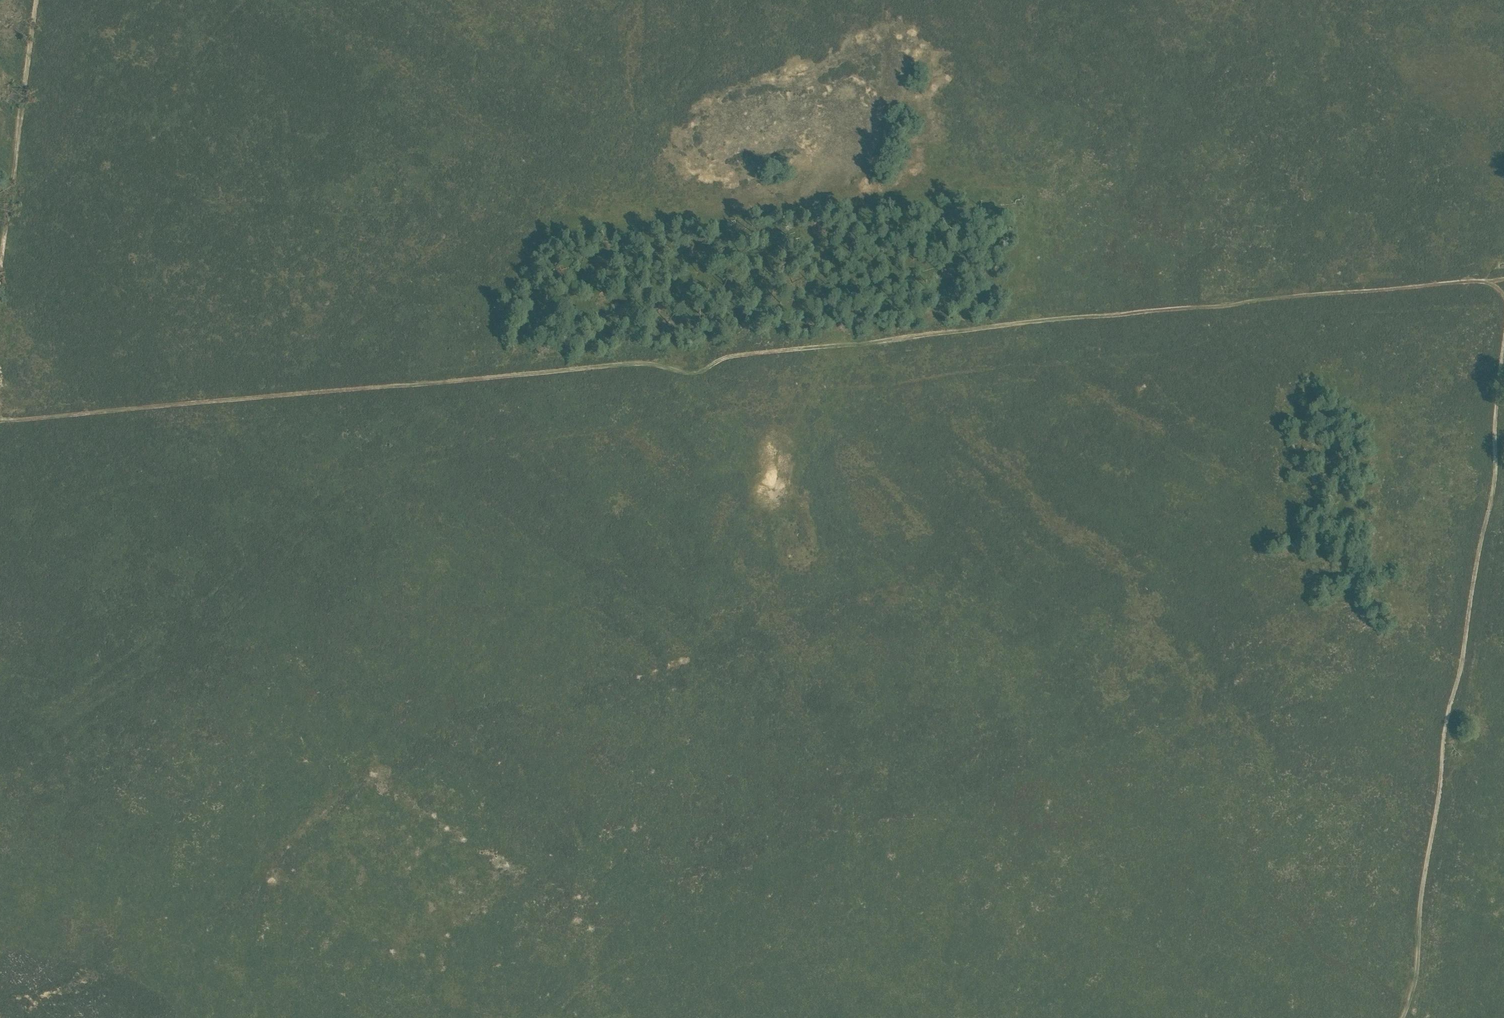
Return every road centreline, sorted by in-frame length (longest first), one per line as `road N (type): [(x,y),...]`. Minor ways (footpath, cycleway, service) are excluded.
road 1 (track): [(1503,279),(915,334),(740,354),(697,370),(661,364),(0,419)]
road 2 (track): [(1503,366),(1418,967),(1401,1017)]
road 3 (track): [(36,0),(0,276)]

